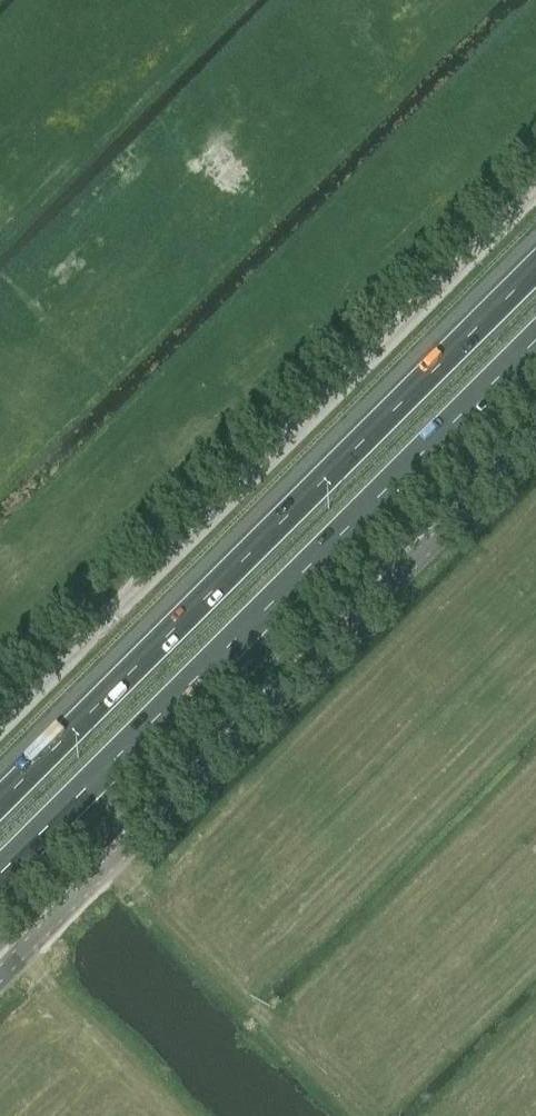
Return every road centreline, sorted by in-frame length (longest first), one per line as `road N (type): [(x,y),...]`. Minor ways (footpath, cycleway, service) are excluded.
road 1 (unclassified): [(0,974),(535,440)]
road 2 (motorway): [(0,885),(535,353)]
road 3 (unclassified): [(0,724),(535,194)]
road 4 (motorway): [(535,272),(0,799)]

